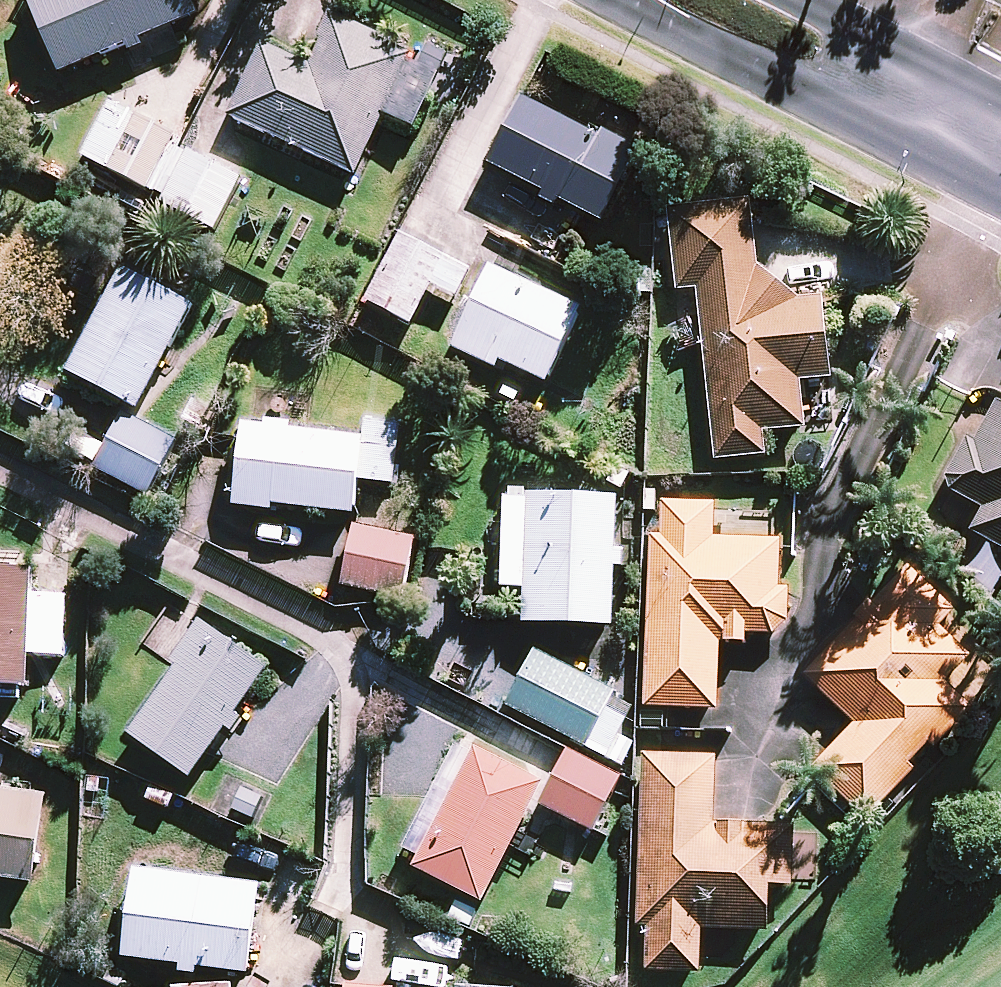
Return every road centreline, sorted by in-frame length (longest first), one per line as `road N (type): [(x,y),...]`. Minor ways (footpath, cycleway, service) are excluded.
road 1 (tertiary): [(928,111),(708,0)]
road 2 (residential): [(992,0),(928,111)]

